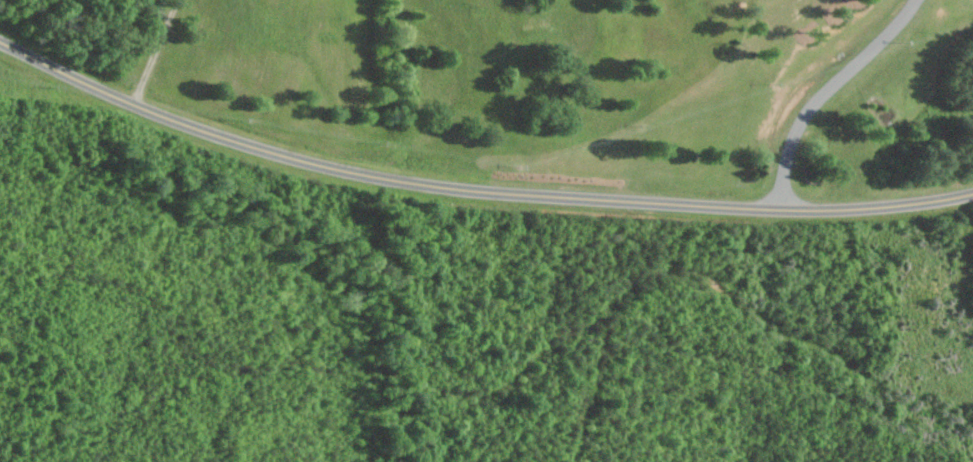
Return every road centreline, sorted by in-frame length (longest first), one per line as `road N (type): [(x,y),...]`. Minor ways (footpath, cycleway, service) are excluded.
road 1 (residential): [(972,195),(871,206),(670,203),(418,183),(215,134),(0,41)]
road 2 (residential): [(447,186),(440,217),(468,258),(502,392),(503,461)]

